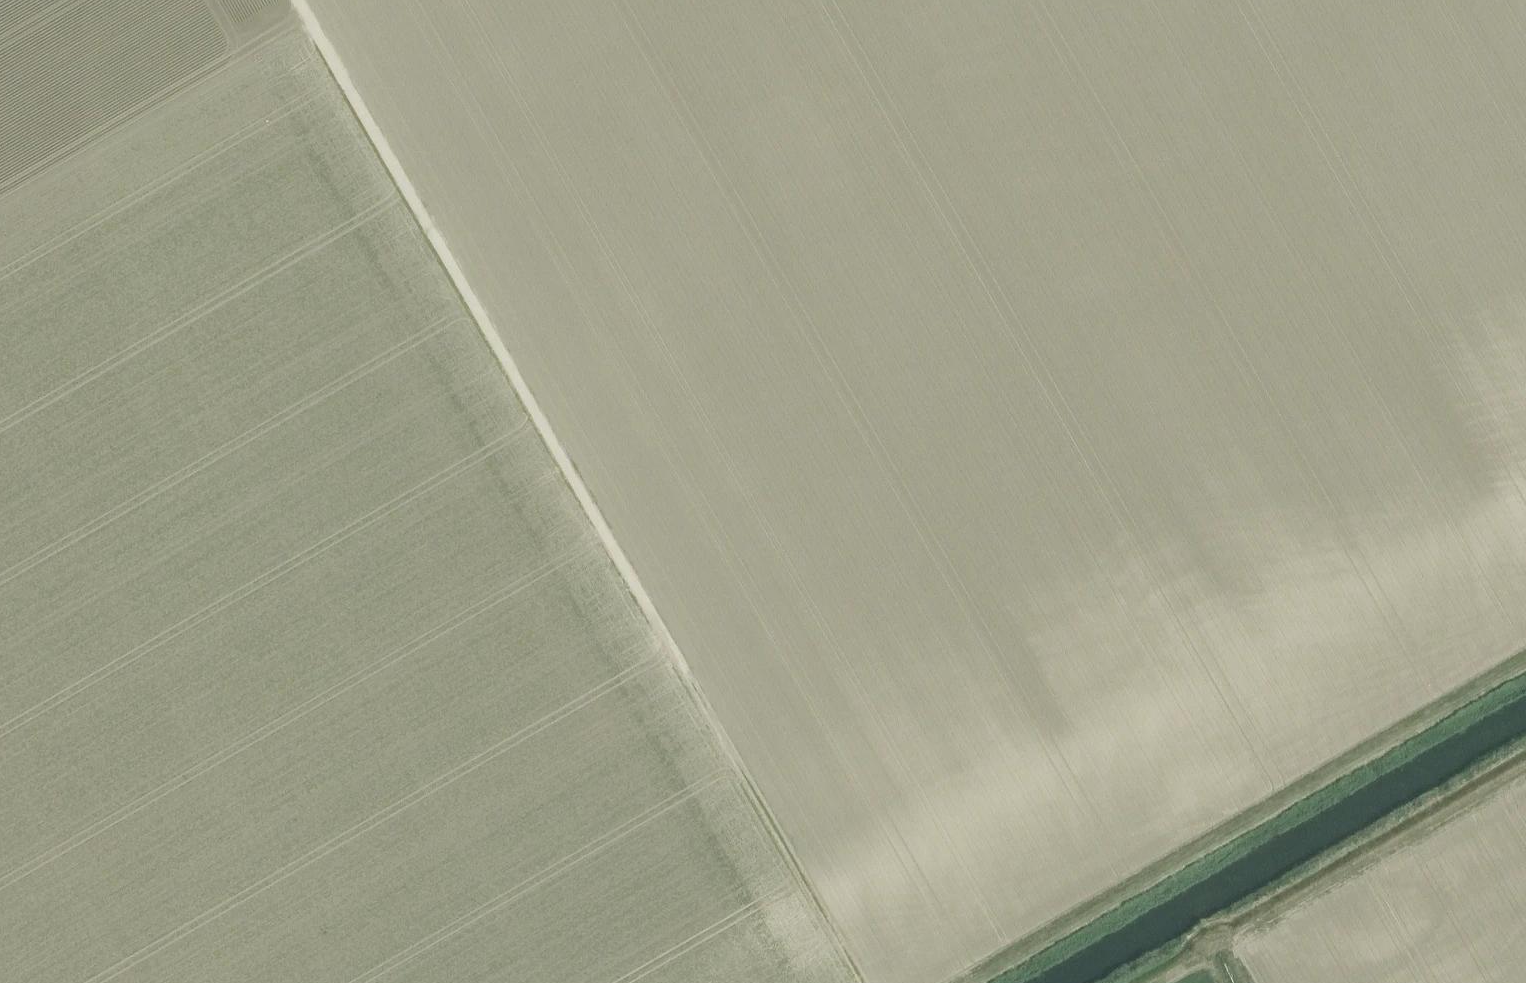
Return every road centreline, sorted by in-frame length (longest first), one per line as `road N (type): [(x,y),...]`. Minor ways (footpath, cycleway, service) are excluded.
road 1 (track): [(661,669),(277,0)]

